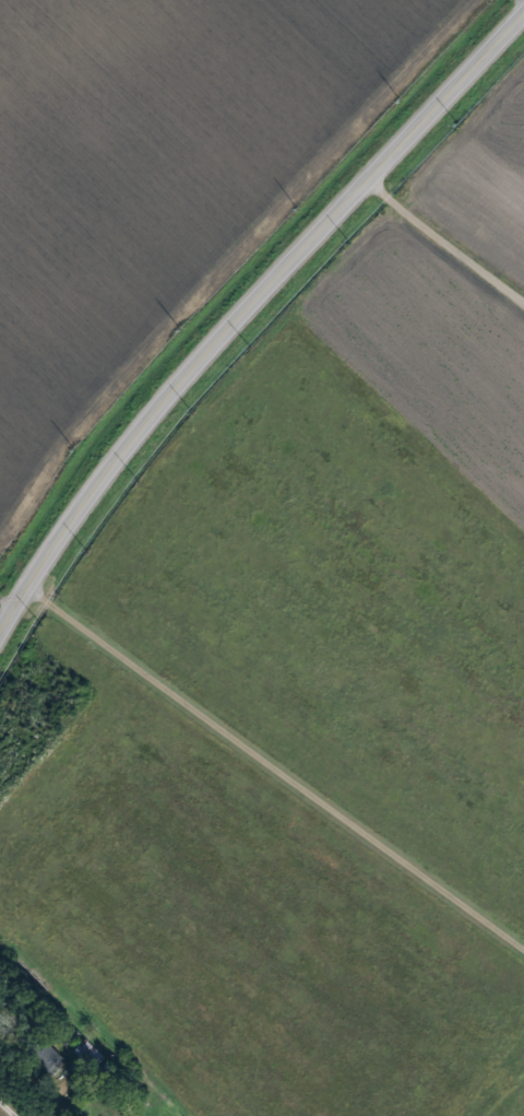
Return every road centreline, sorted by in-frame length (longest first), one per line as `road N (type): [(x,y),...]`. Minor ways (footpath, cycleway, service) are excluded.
road 1 (tertiary): [(0,626),(152,409),(523,16)]
road 2 (residential): [(31,573),(523,949)]
road 3 (residential): [(523,279),(381,169)]

